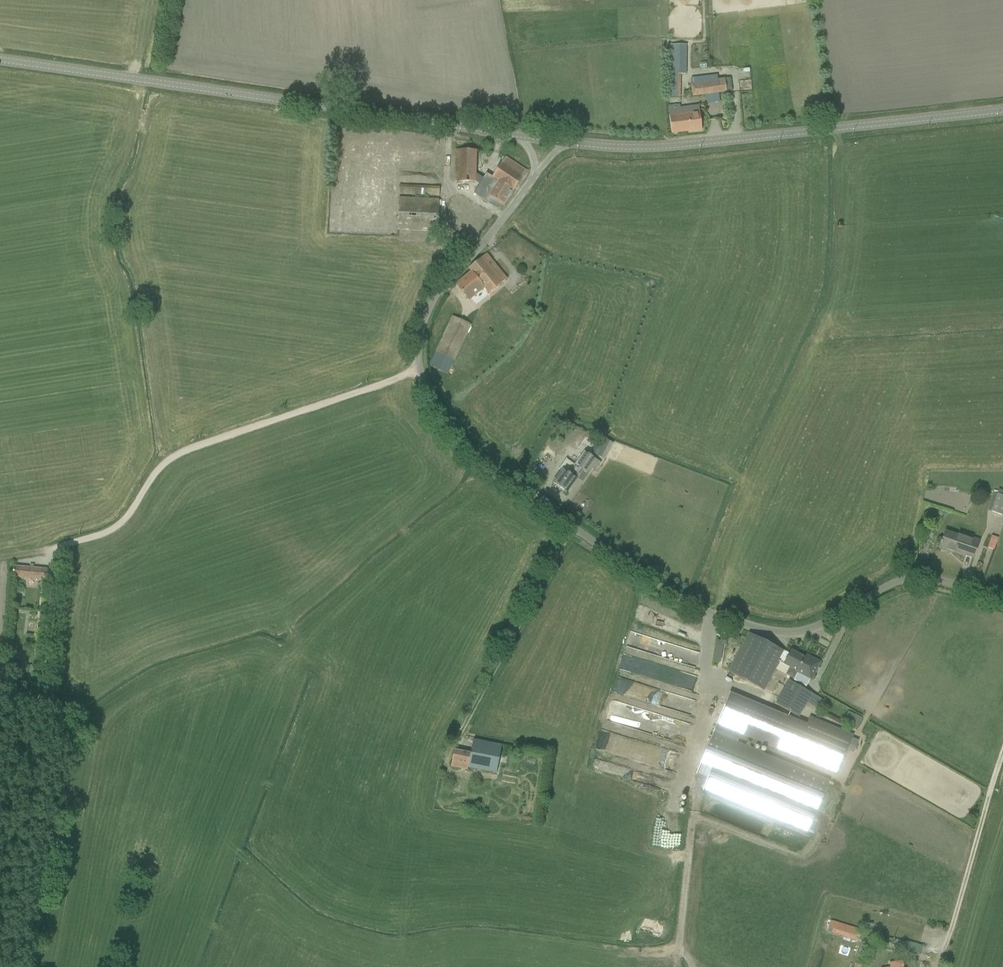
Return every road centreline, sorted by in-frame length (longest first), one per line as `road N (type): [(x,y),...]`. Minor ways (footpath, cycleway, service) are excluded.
road 1 (unclassified): [(419,370),(442,420),(476,457),(704,610),(785,633),(909,578),(1002,600)]
road 2 (tertiary): [(520,136),(0,60)]
road 3 (track): [(0,558),(118,527),(162,465),(190,446),(419,370)]
road 4 (tertiary): [(566,142),(661,147),(1002,110)]
road 5 (track): [(454,775),(446,765),(452,747),(573,528)]
road 6 (unclassified): [(419,370),(419,341),(435,298),(536,175)]
road 7 (track): [(936,966),(1002,751)]

